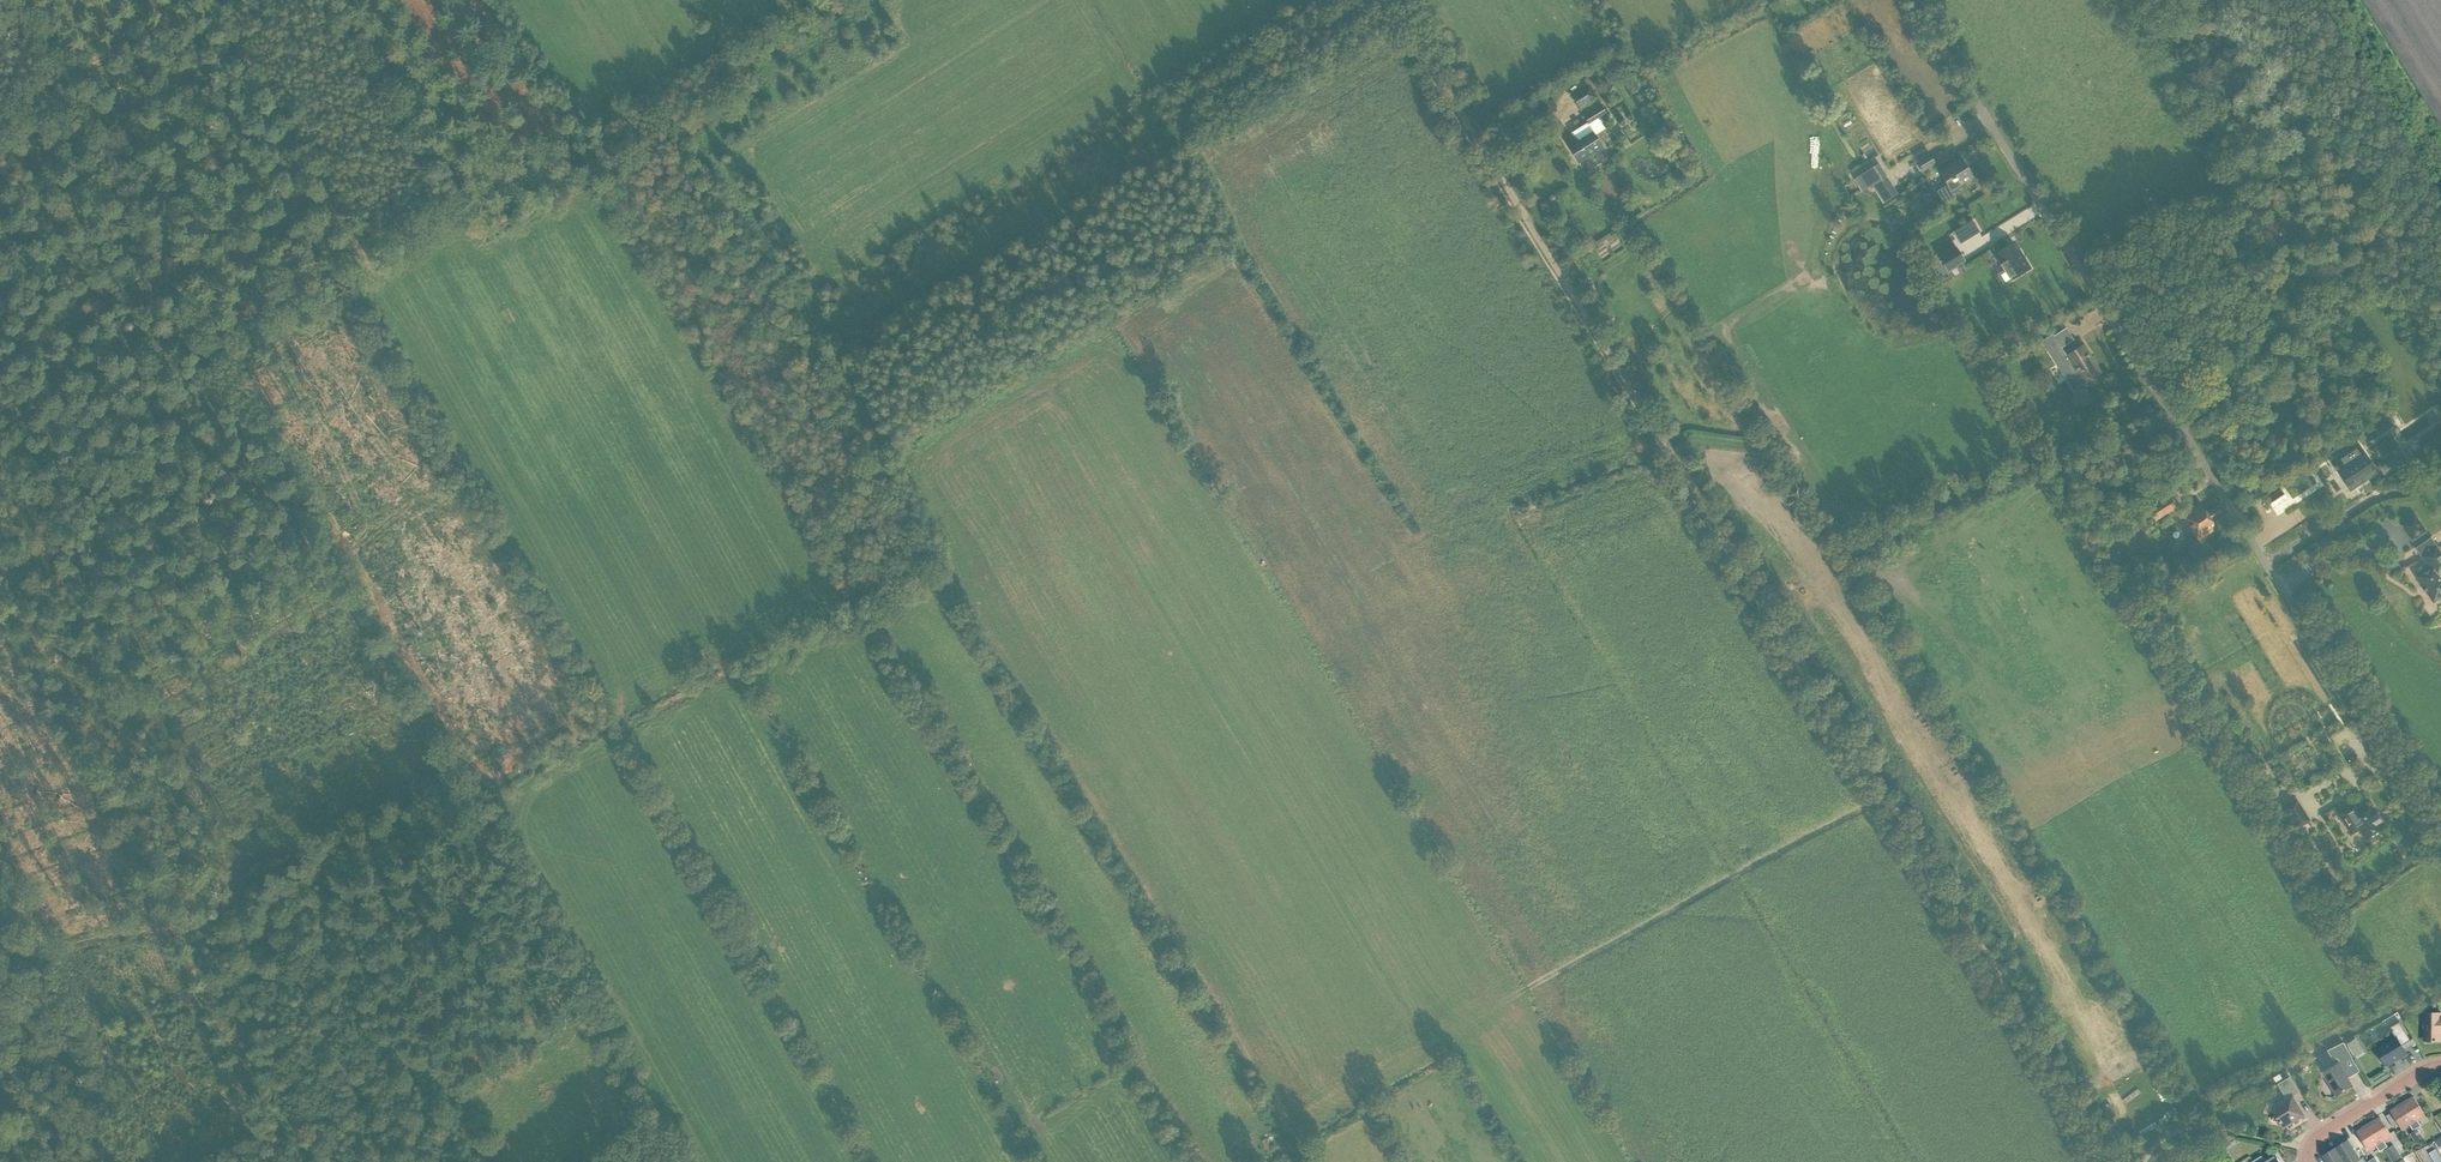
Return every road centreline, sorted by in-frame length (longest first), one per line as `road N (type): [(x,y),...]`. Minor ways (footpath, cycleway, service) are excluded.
road 1 (track): [(2115,1161),(1388,0)]
road 2 (unclassified): [(2440,842),(1912,0)]
road 3 (residential): [(2440,1066),(2319,1135),(2309,1161)]
road 4 (track): [(2042,485),(2176,420)]

